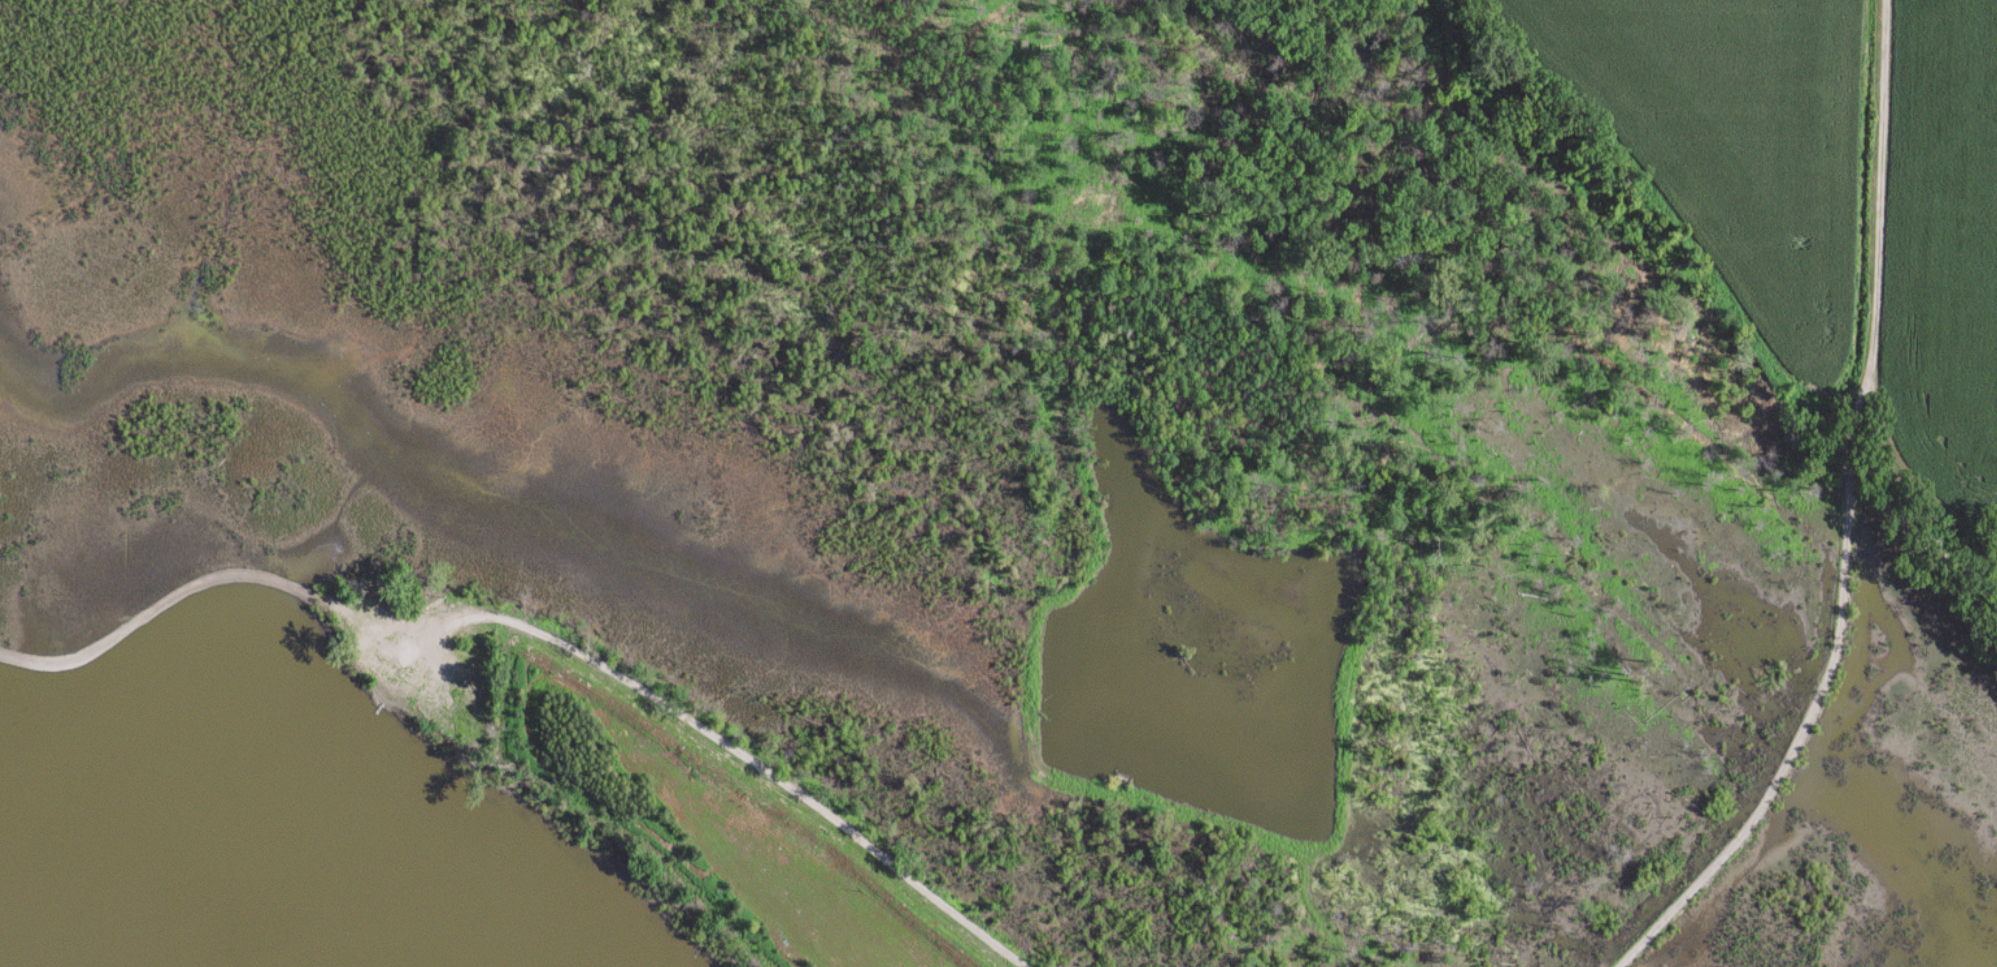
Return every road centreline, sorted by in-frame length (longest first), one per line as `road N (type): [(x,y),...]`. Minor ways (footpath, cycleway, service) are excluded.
road 1 (residential): [(1881,0),(1869,377),(1851,579),(1830,672),(1783,773),(1755,812),(1614,966)]

